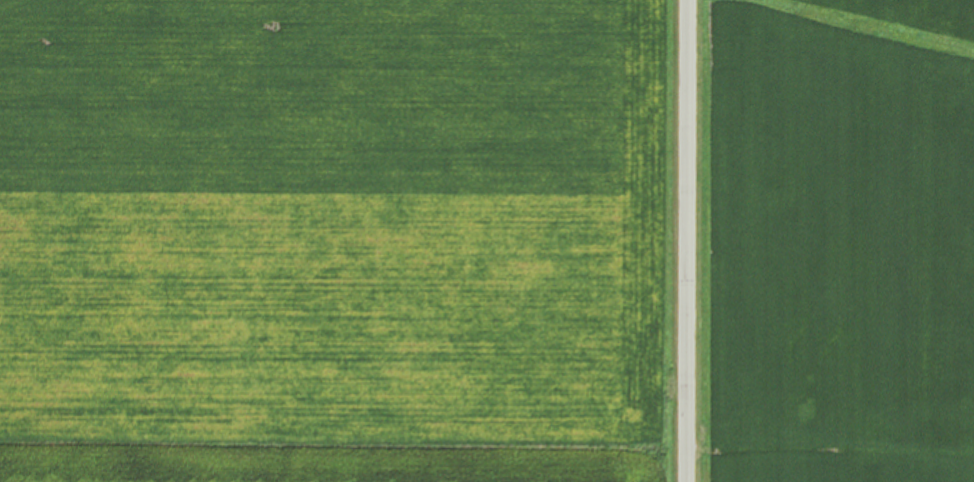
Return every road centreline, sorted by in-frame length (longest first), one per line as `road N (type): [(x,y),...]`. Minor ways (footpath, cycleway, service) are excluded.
road 1 (residential): [(688,481),(688,0)]

